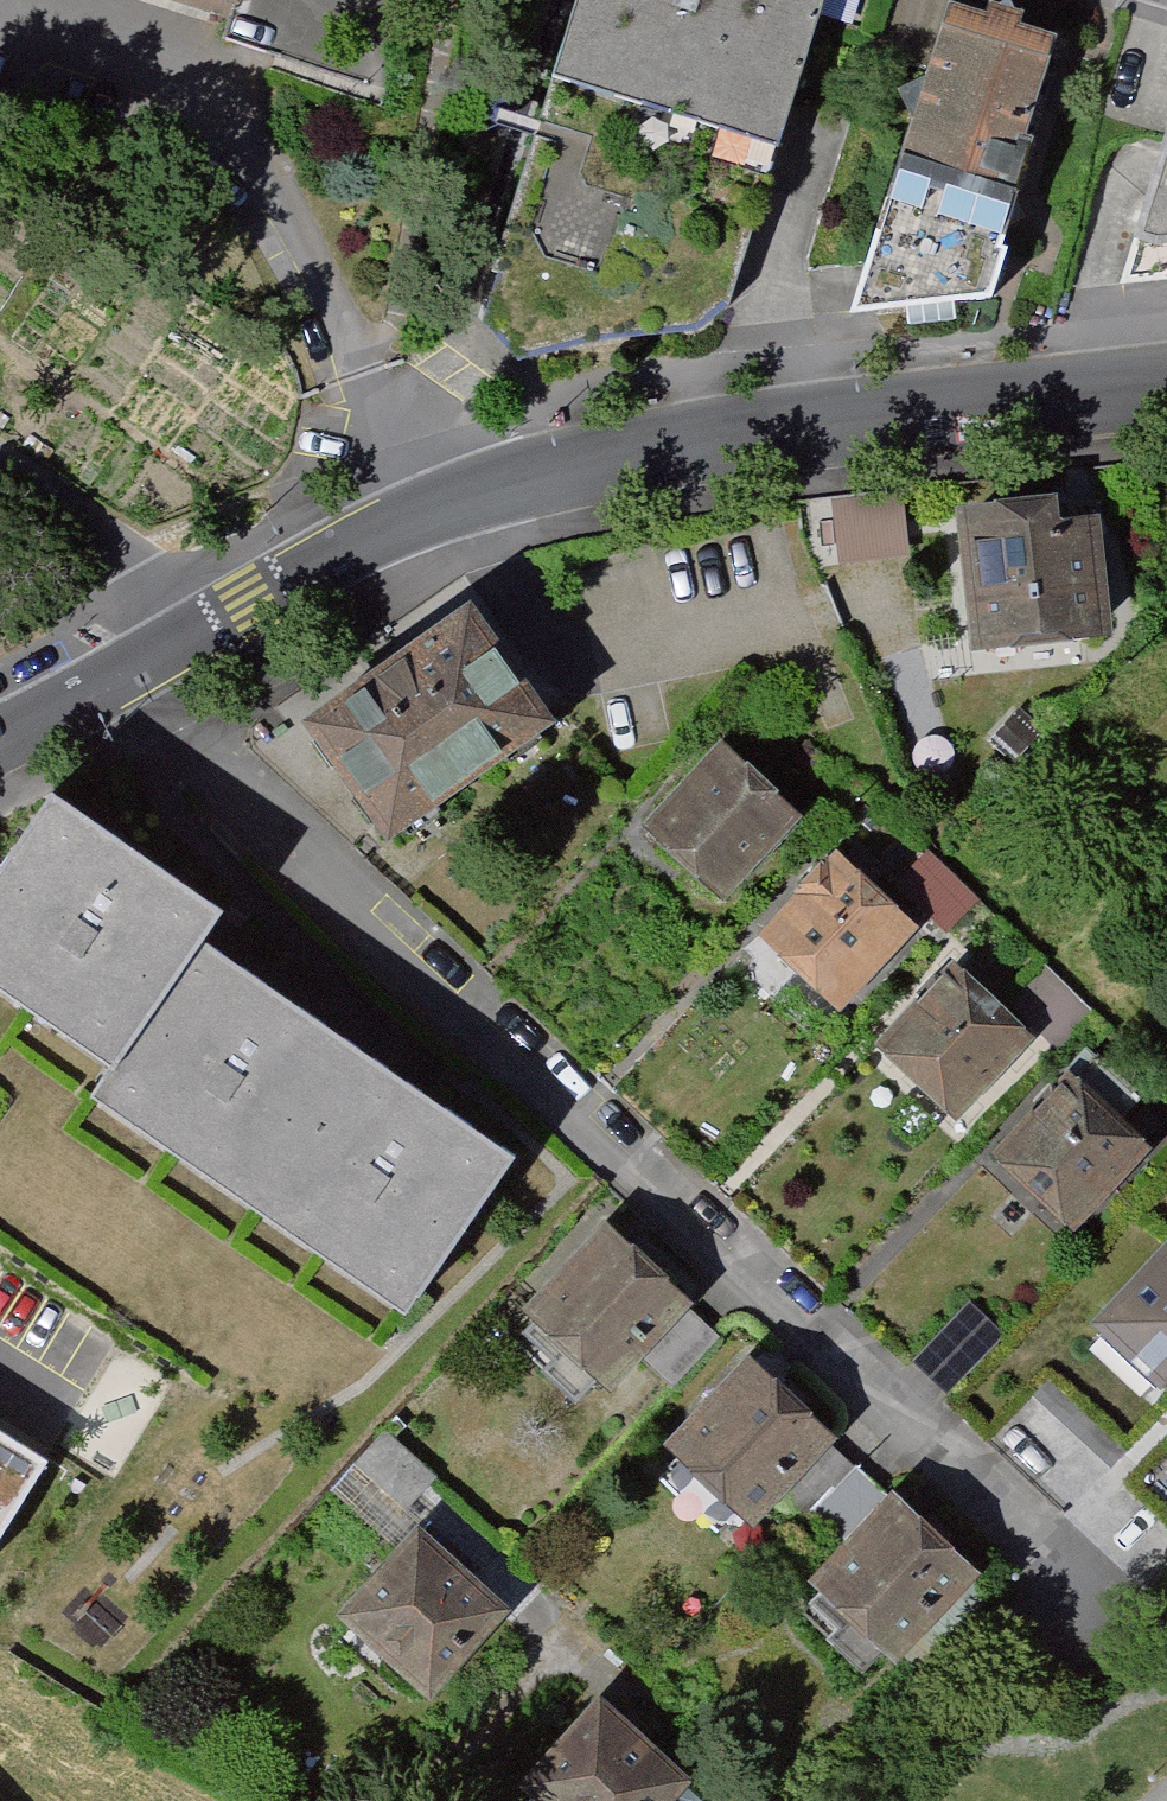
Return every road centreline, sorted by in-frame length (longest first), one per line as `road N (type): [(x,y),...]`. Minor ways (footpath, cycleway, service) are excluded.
road 1 (residential): [(111,675),(1064,1588)]
road 2 (tertiary): [(1166,397),(744,436),(551,478),(428,517),(214,618)]
road 3 (residential): [(214,618),(0,470)]
road 4 (tertiary): [(111,675),(0,732)]

